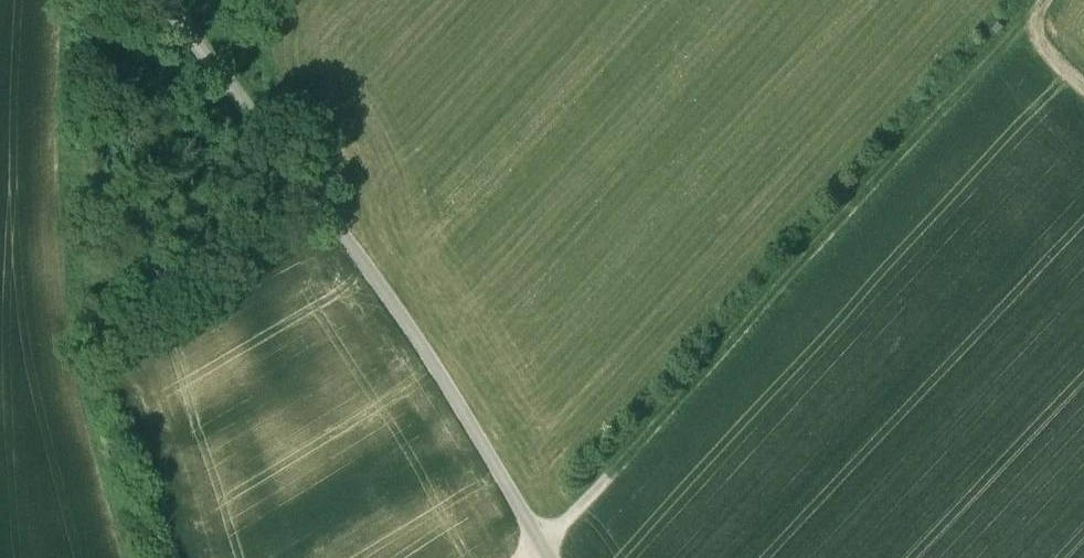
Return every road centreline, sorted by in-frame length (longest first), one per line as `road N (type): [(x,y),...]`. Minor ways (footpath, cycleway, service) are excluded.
road 1 (track): [(1048,0),(540,544)]
road 2 (unclassified): [(548,557),(351,239),(164,0)]
road 3 (track): [(69,0),(61,189),(83,376),(134,557)]

